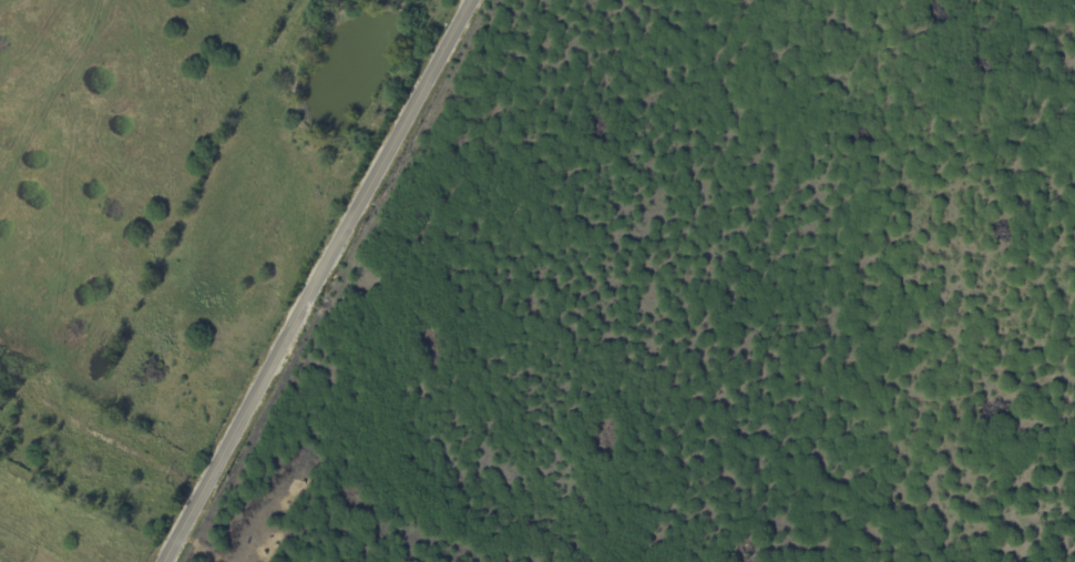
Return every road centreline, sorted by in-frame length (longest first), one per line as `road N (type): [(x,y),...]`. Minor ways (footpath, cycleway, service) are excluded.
road 1 (residential): [(162,561),(469,0)]

